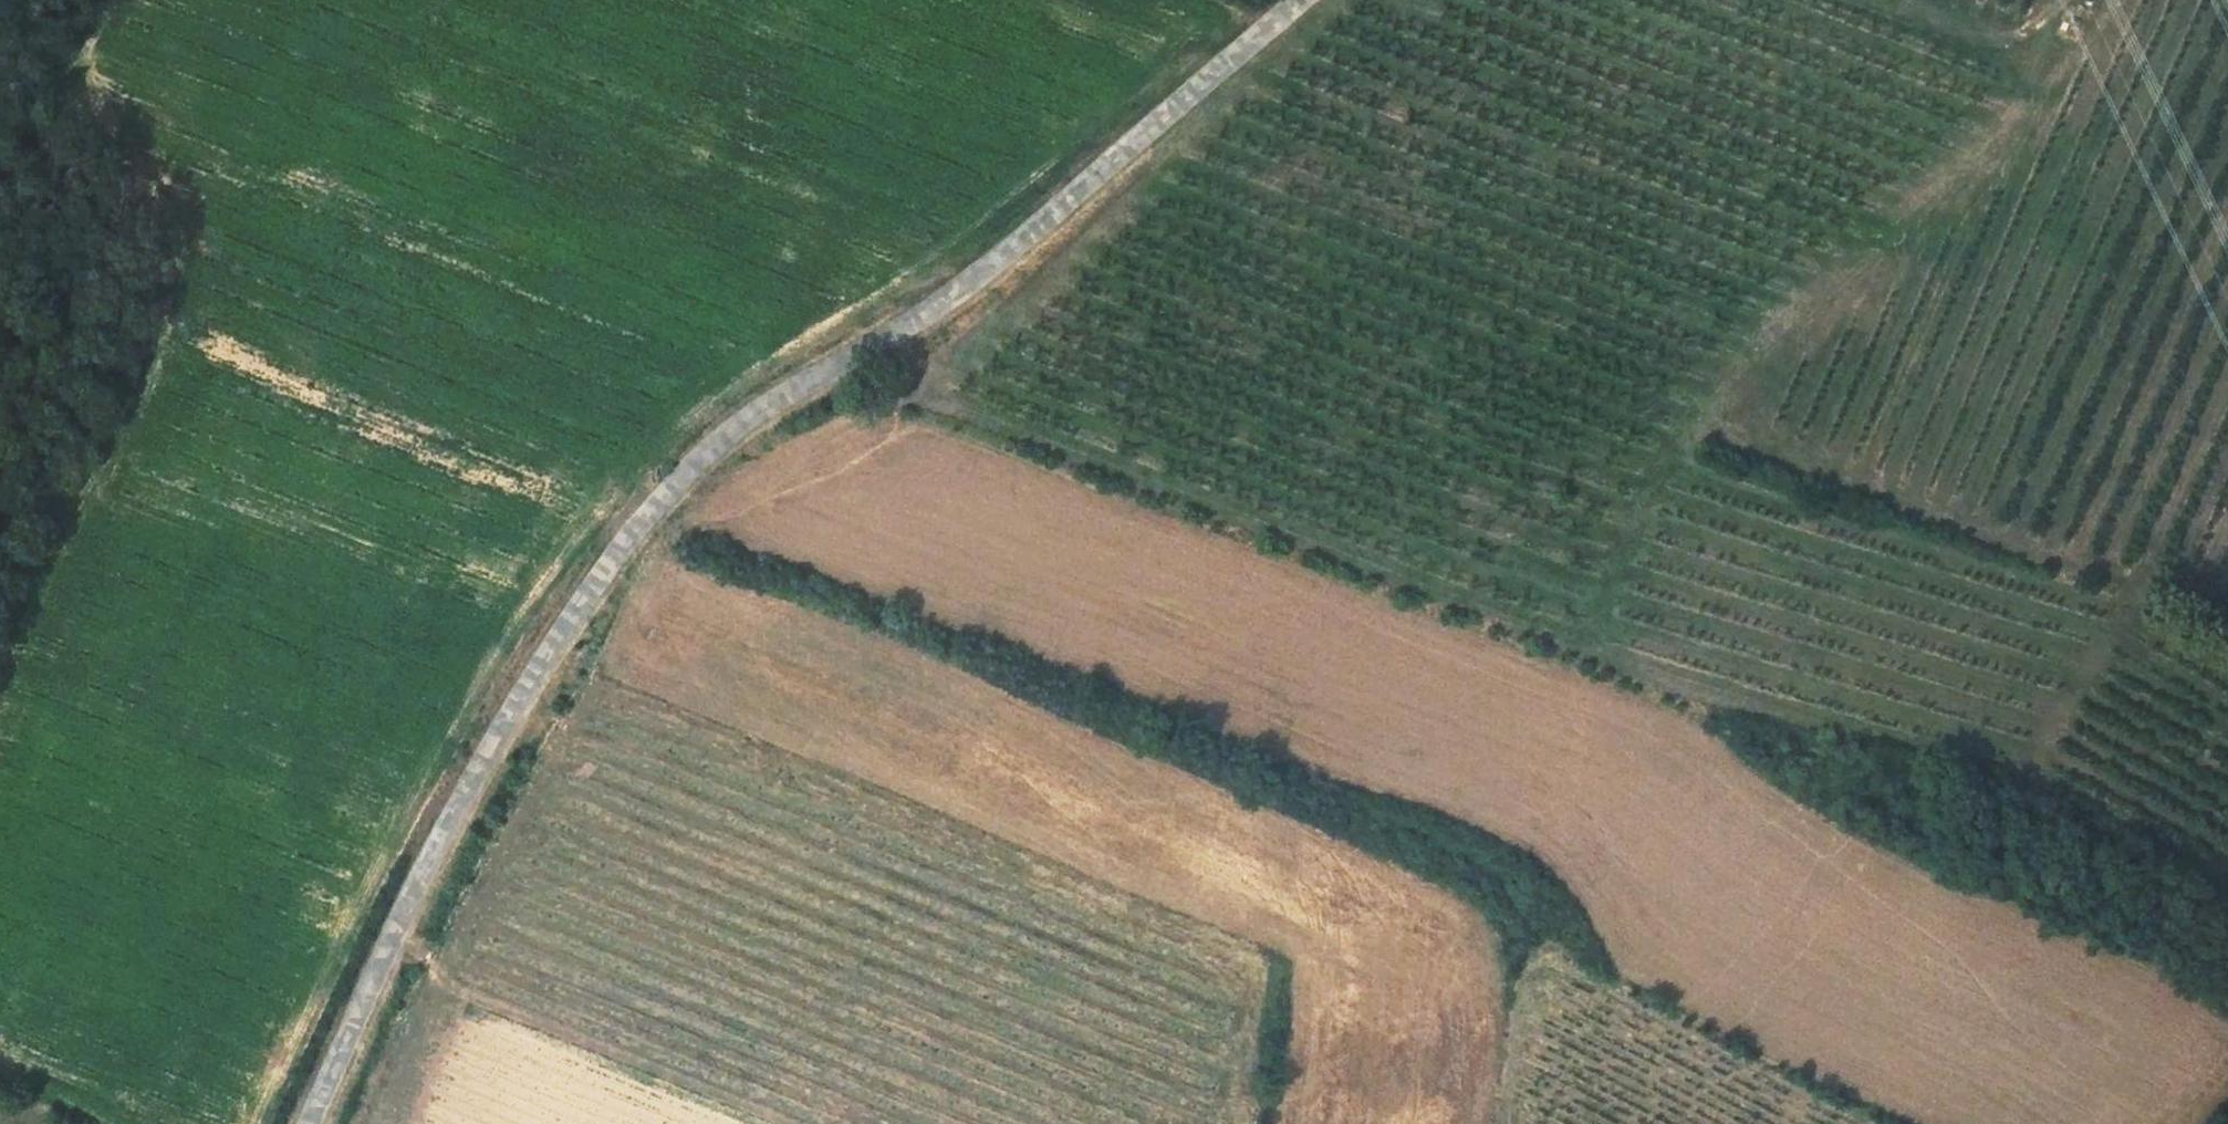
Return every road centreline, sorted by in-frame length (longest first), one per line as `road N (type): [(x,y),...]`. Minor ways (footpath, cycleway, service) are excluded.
road 1 (unclassified): [(300,1123),(440,826),(538,660),(606,560),(694,461),(777,394),(878,343),(949,294),(1296,0)]

